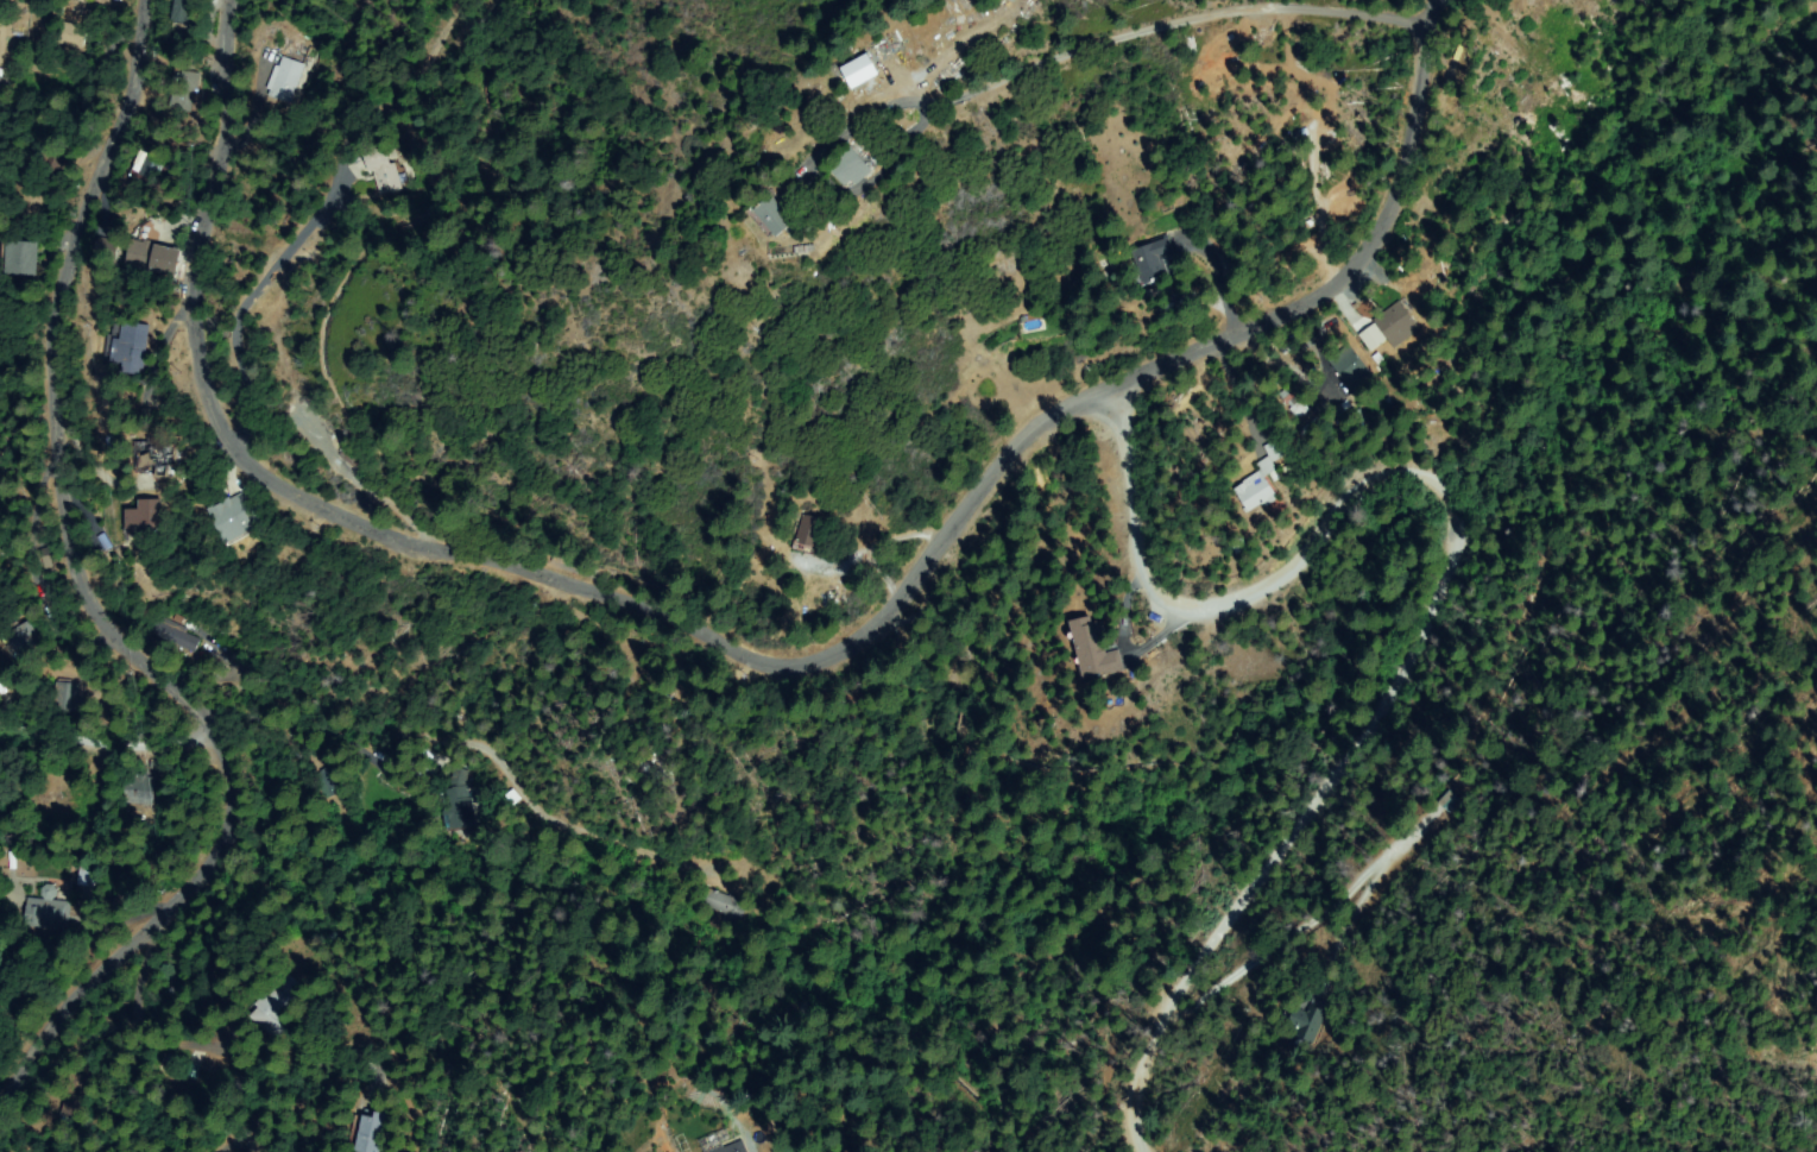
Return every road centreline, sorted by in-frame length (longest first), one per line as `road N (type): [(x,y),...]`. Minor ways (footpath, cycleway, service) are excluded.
road 1 (residential): [(0,1127),(62,1019),(184,899),(223,843),(241,789),(253,701),(247,667),(231,646),(87,602),(58,552),(48,502),(53,366),(146,89),(152,0)]
road 2 (residential): [(1046,422),(1096,429),(1121,452),(1129,476),(1131,571),(1141,599),(1163,616),(1223,619),(1244,612),(1279,587),(1363,495),(1388,484),(1424,486),(1456,530),(1457,579),(1383,734),(1162,1026),(1146,1070),(1148,1151)]
road 3 (residential): [(945,547),(848,665),(816,678),(778,678),(581,596),(437,556),(280,491),(228,434),(210,399),(204,344),(248,0)]
road 4 (residential): [(945,547),(972,496),(1046,422),(1292,315),(1344,272),(1368,244),(1406,159),(1441,0)]
road 5 (residential): [(1335,799),(1673,747),(1816,712)]
road 6 (residential): [(1383,734),(1194,781),(1035,795),(983,861)]
road 7 (residential): [(223,843),(219,795),(194,755),(135,745),(57,749),(0,723)]

